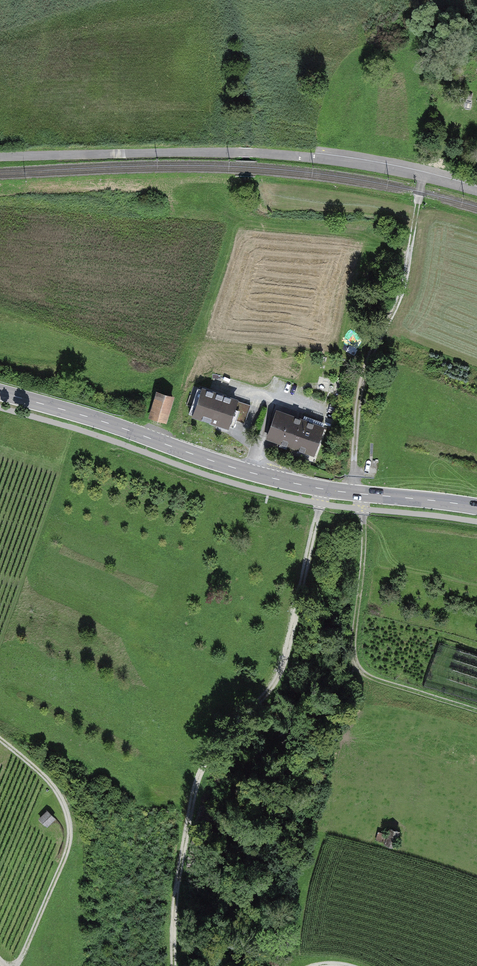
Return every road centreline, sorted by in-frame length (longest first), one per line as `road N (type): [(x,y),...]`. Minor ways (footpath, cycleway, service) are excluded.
road 1 (track): [(324,490),(280,671),(199,776),(180,853),(174,965)]
road 2 (primary): [(0,392),(286,482),(476,507)]
road 3 (track): [(476,187),(425,168),(215,151),(0,159)]
road 4 (track): [(425,168),(403,285),(361,382),(353,493)]
road 5 (track): [(366,495),(354,642),(361,668),(476,710)]
road 6 (track): [(0,742),(55,791),(68,823),(68,856),(17,965)]

